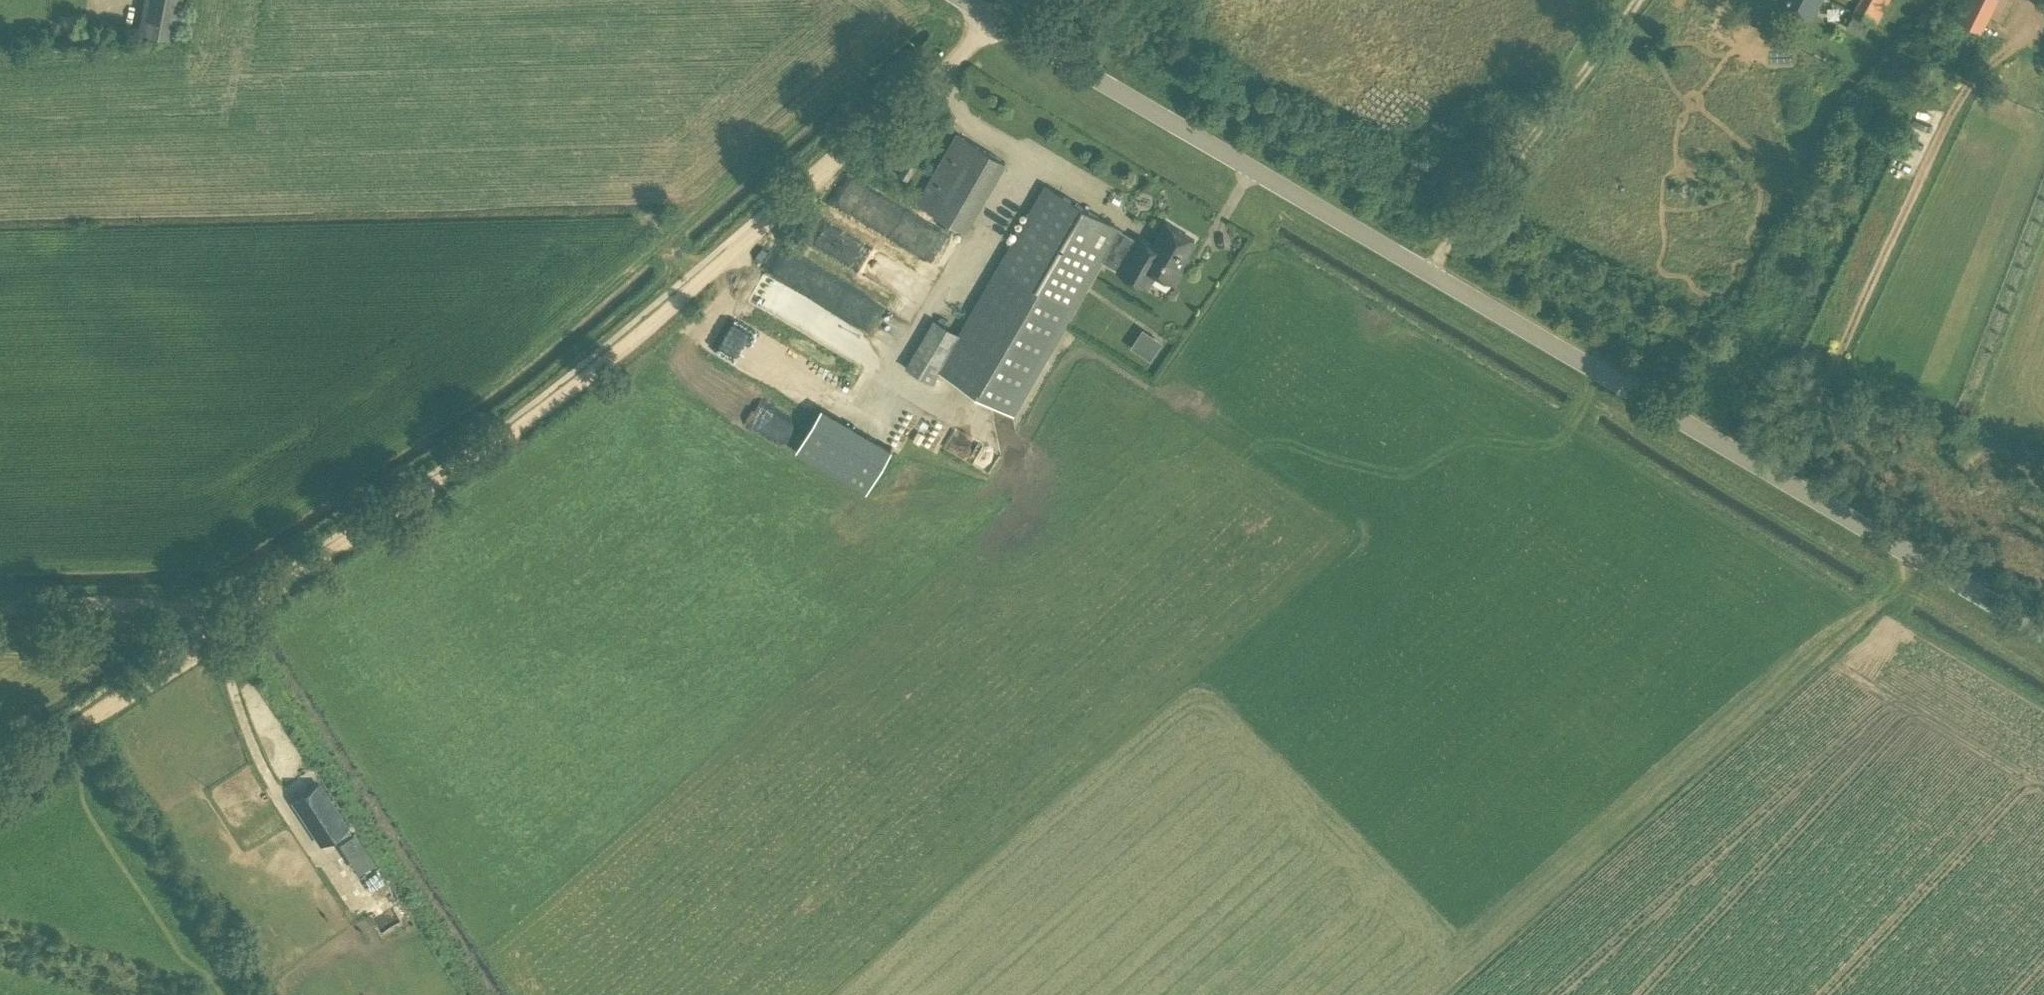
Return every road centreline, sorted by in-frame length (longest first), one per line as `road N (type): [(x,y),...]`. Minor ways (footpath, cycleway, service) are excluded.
road 1 (unclassified): [(2043,631),(1002,21)]
road 2 (track): [(221,636),(532,424),(1002,21)]
road 3 (track): [(1770,472),(1839,365),(1959,96),(2020,42)]
road 4 (track): [(1428,271),(1636,0)]
road 5 (track): [(0,777),(221,636)]
road 6 (track): [(209,618),(134,596),(0,601)]

